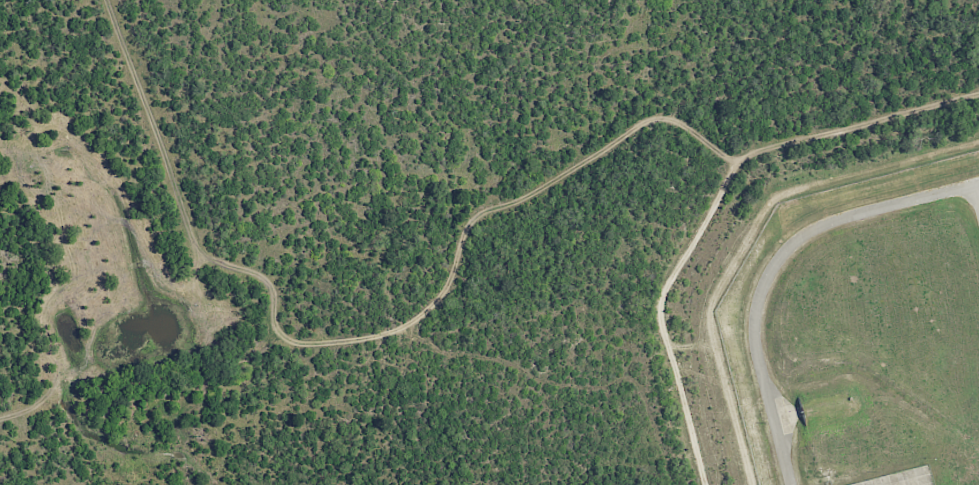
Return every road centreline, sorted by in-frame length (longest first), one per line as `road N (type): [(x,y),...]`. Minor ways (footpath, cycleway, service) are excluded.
road 1 (track): [(733,163),(670,119),(644,122),(586,170),(520,203),(478,210),(433,314),(384,337),(291,343),(0,422)]
road 2 (track): [(291,343),(276,295),(201,255),(111,0)]
road 3 (residential): [(808,234),(767,281),(754,327),(792,484)]
road 4 (residential): [(978,184),(808,234)]

